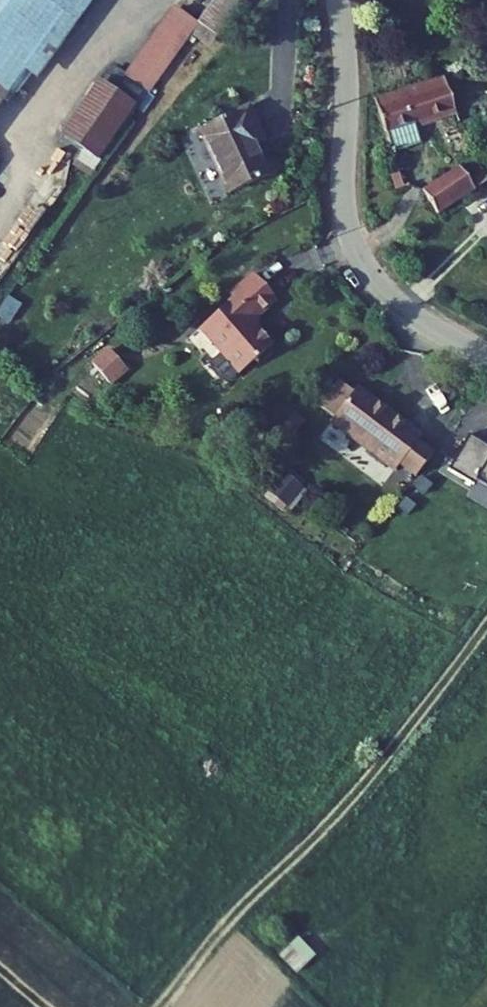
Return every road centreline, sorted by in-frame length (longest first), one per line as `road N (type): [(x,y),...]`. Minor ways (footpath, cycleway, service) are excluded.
road 1 (unclassified): [(339,0),(345,200),(355,245),(394,298),(486,355)]

